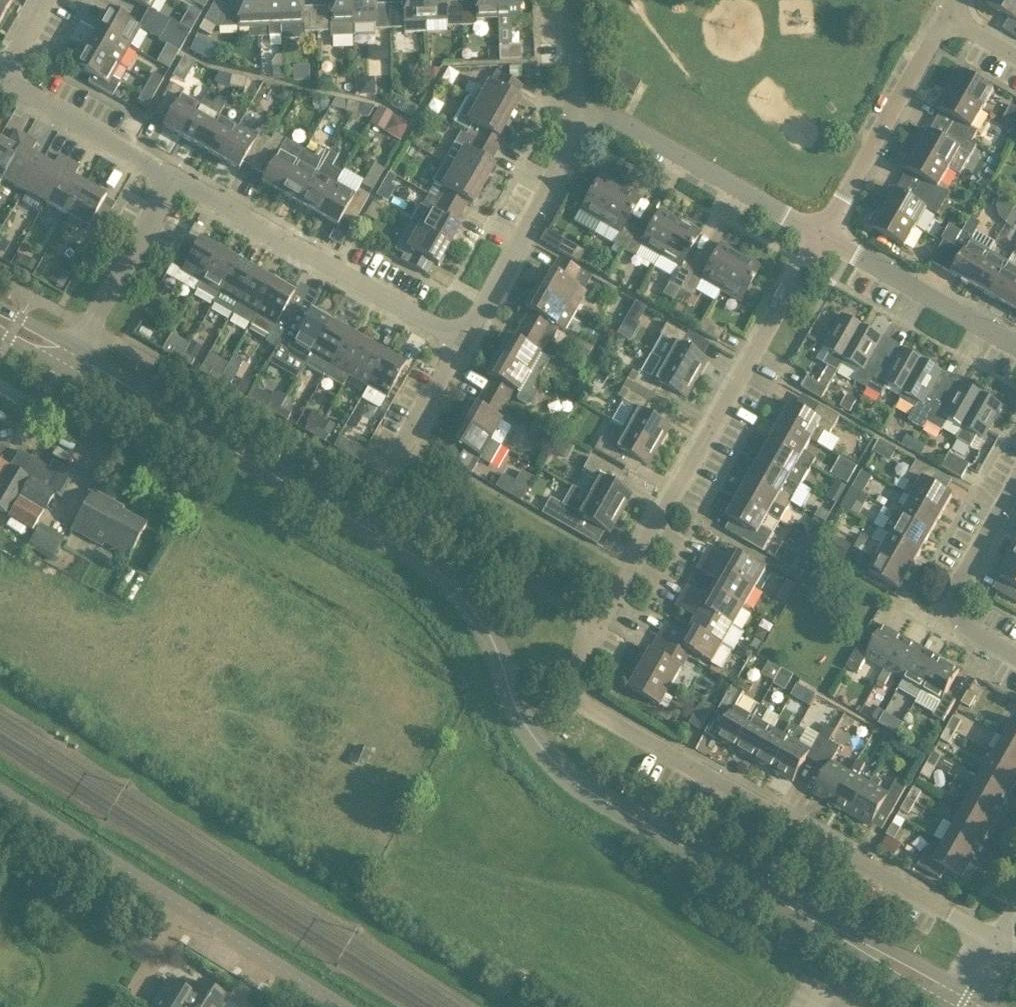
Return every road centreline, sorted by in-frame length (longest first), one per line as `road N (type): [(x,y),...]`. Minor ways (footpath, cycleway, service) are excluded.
road 1 (tertiary): [(963,1003),(569,777),(526,729),(485,627),(451,583),(74,363)]
road 2 (residential): [(1001,937),(589,701),(580,649),(827,236)]
road 3 (unclassified): [(342,1006),(0,791)]
road 4 (residential): [(174,181),(464,346)]
road 5 (residential): [(827,236),(620,120),(576,115)]
road 6 (residential): [(464,346),(576,139),(576,115)]
road 7 (residential): [(827,236),(947,16)]
road 8 (residential): [(1015,342),(827,236)]
road 9 (residential): [(1015,491),(957,612),(974,635),(1015,659)]
road 10 (residential): [(74,363),(174,181)]
road 11 (residential): [(174,181),(3,81)]
road 12 (residential): [(464,346),(392,469)]

